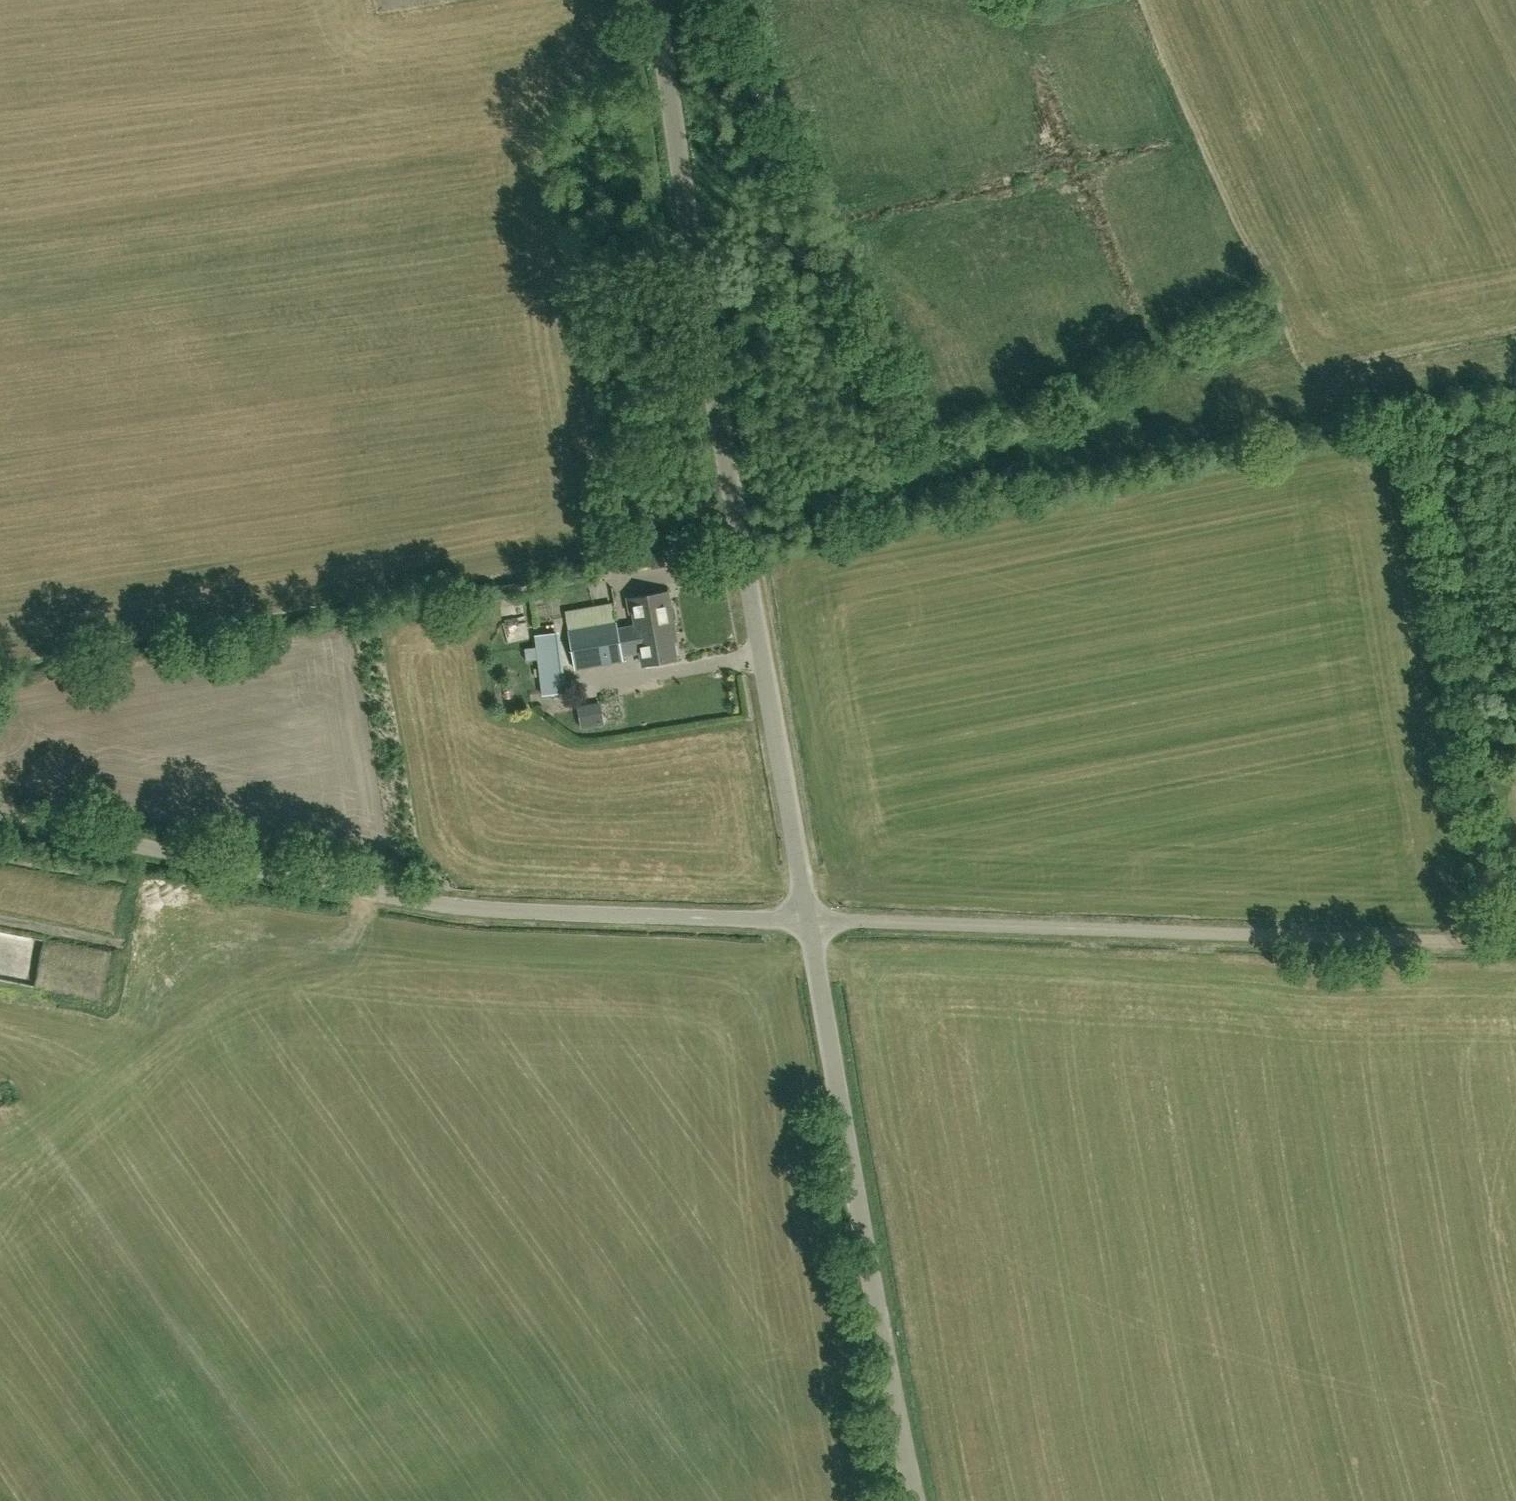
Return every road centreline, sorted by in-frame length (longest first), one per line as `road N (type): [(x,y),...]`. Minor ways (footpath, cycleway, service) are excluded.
road 1 (unclassified): [(809,920),(655,0)]
road 2 (unclassified): [(809,920),(429,904),(0,820)]
road 3 (unclassified): [(1515,942),(809,920)]
road 4 (unclassified): [(913,1500),(809,920)]

